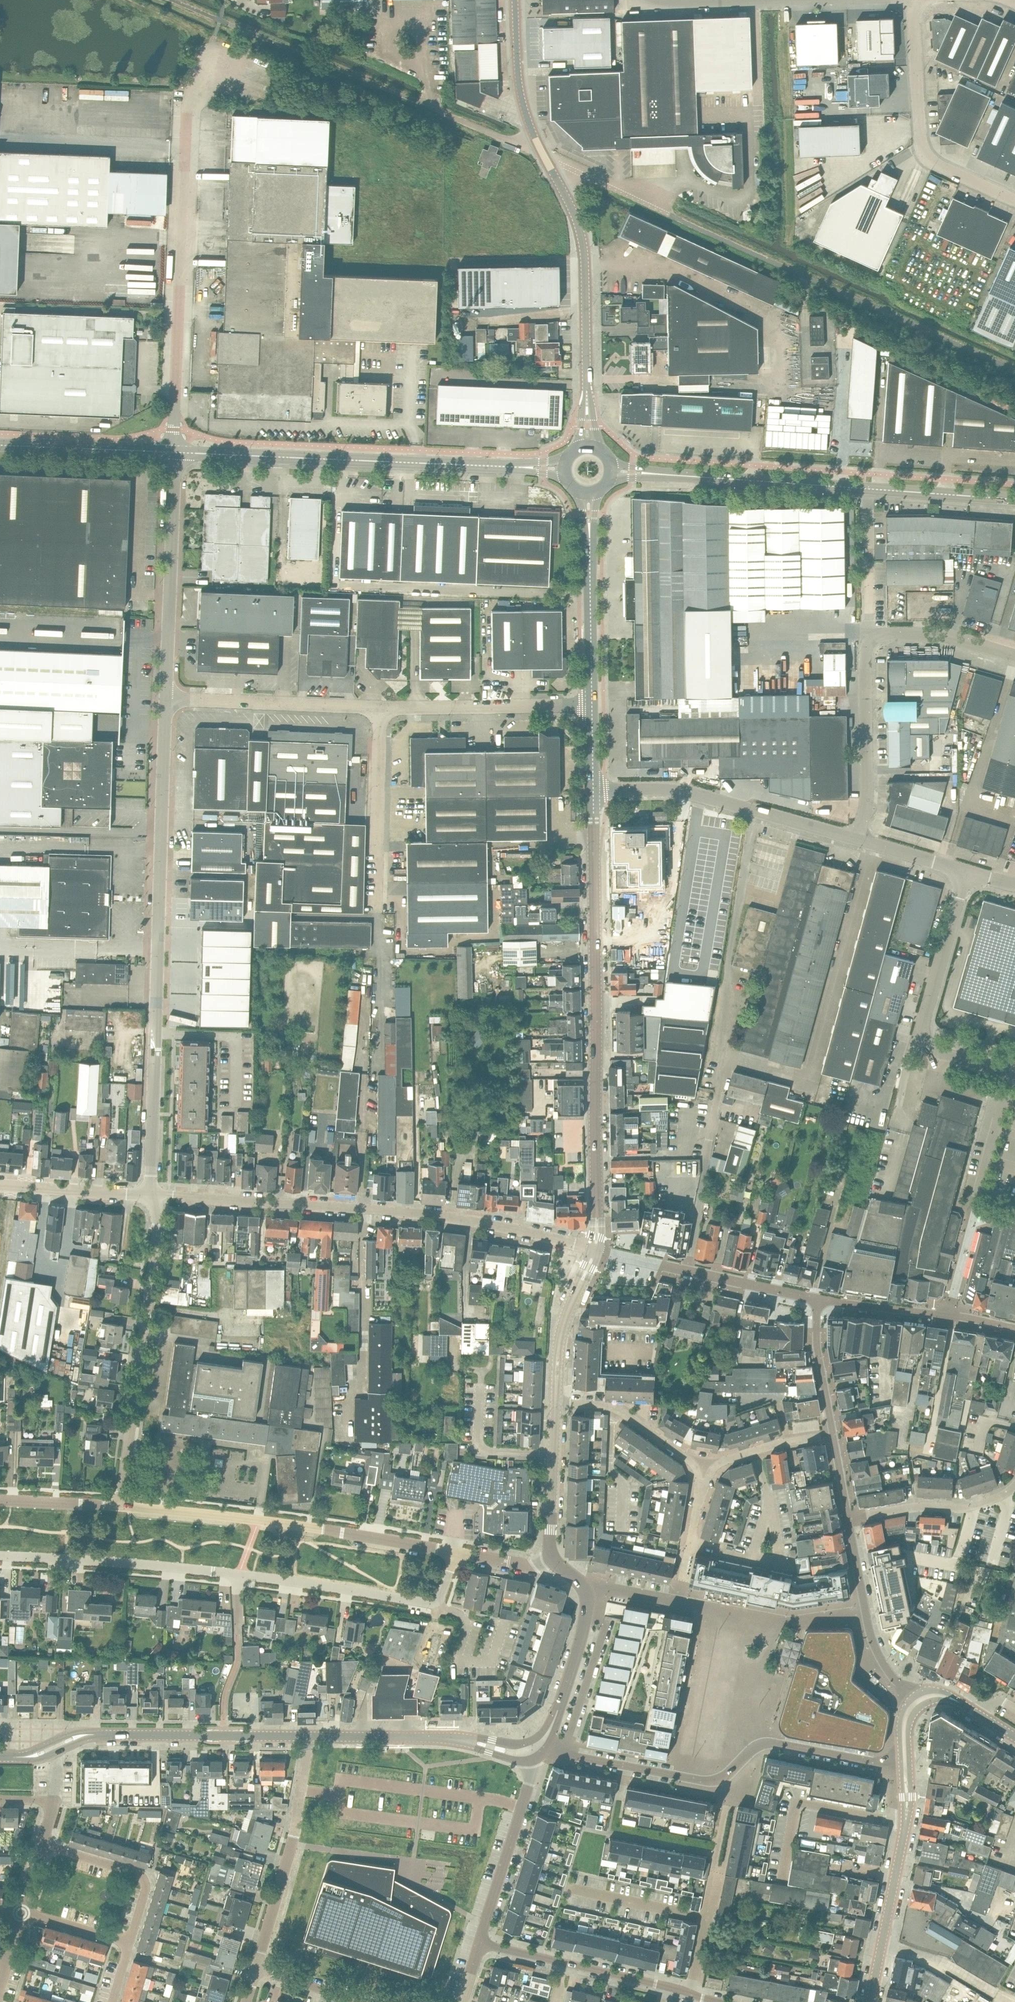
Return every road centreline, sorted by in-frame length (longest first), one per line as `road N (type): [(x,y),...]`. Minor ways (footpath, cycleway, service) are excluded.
road 1 (tertiary): [(595,1250),(593,790)]
road 2 (unclassified): [(174,452),(186,117),(204,65),(226,62),(269,80)]
road 3 (residential): [(595,1250),(458,1219),(154,1195)]
road 4 (unclassified): [(978,1191),(1011,1072),(938,1051),(922,1029),(966,872)]
road 5 (tertiary): [(905,1767),(766,1743),(712,1780),(535,1747)]
road 6 (secondary): [(515,467),(174,452)]
road 7 (unclassified): [(156,1035),(167,699)]
road 8 (residential): [(455,1552),(122,1506)]
road 9 (residential): [(122,1506),(158,1228),(154,1195)]
road 10 (unclassified): [(855,840),(687,790),(593,790)]
road 11 (tertiary): [(55,1746),(93,1734),(309,1736)]
road 12 (unclassified): [(1014,200),(924,153),(913,0)]
road 13 (residential): [(455,1552),(434,1602),(239,1574)]
road 14 (unclassified): [(167,699),(174,452)]
road 15 (residential): [(239,1574),(0,1556)]
road 16 (residential): [(256,1968),(294,1837),(309,1736)]
road 17 (tertiary): [(586,381),(582,238),(545,156)]
road 18 (tertiary): [(309,1736),(441,1737),(518,1753),(535,1747)]
road 19 (residential): [(816,1296),(595,1250)]
road 20 (residential): [(480,1943),(690,1994)]
road 21 (unclassified): [(379,707),(592,705)]
road 22 (unclassified): [(167,699),(379,707)]
road 23 (secondary): [(868,489),(657,474)]
road 24 (residential): [(535,1747),(480,1943)]
road 25 (unclassified): [(375,910),(379,707)]
road 26 (residential): [(816,1296),(1014,1330)]
road 27 (unclassified): [(855,840),(866,808),(871,642)]
road 28 (residential): [(916,1702),(871,1635),(848,1519)]
road 29 (residential): [(906,1823),(803,1803),(795,1807),(782,1882)]
road 30 (tertiary): [(870,2001),(906,1823)]
road 31 (residential): [(129,1943),(145,1891),(142,1876),(42,1844)]
road 32 (secondary): [(174,452),(0,445)]
road 33 (residential): [(848,1519),(974,1506),(1014,1485)]
road 34 (residential): [(705,1469),(613,1407),(556,1402)]
road 35 (tertiary): [(535,1747),(567,1684),(586,1592)]
road 36 (tertiary): [(545,156),(521,94),(515,0)]
road 37 (unclassified): [(154,1195),(156,1035)]
road 38 (tertiary): [(556,1402),(562,1328),(595,1250)]
road 39 (tertiary): [(552,1557),(556,1402)]
road 40 (residential): [(154,1195),(0,1186)]
road 41 (tertiary): [(592,705),(589,553)]
road 42 (unclassified): [(1014,655),(922,633),(871,642)]
road 43 (secondary): [(1014,498),(868,489)]
road 44 (residential): [(236,1106),(232,1040),(156,1035)]
road 45 (residential): [(833,1435),(816,1296)]
road 46 (unclassified): [(545,156),(418,102)]
road 47 (unclassified): [(669,215),(545,156)]
road 48 (residential): [(690,1994),(717,1872)]
road 49 (residential): [(122,1506),(0,1500)]

